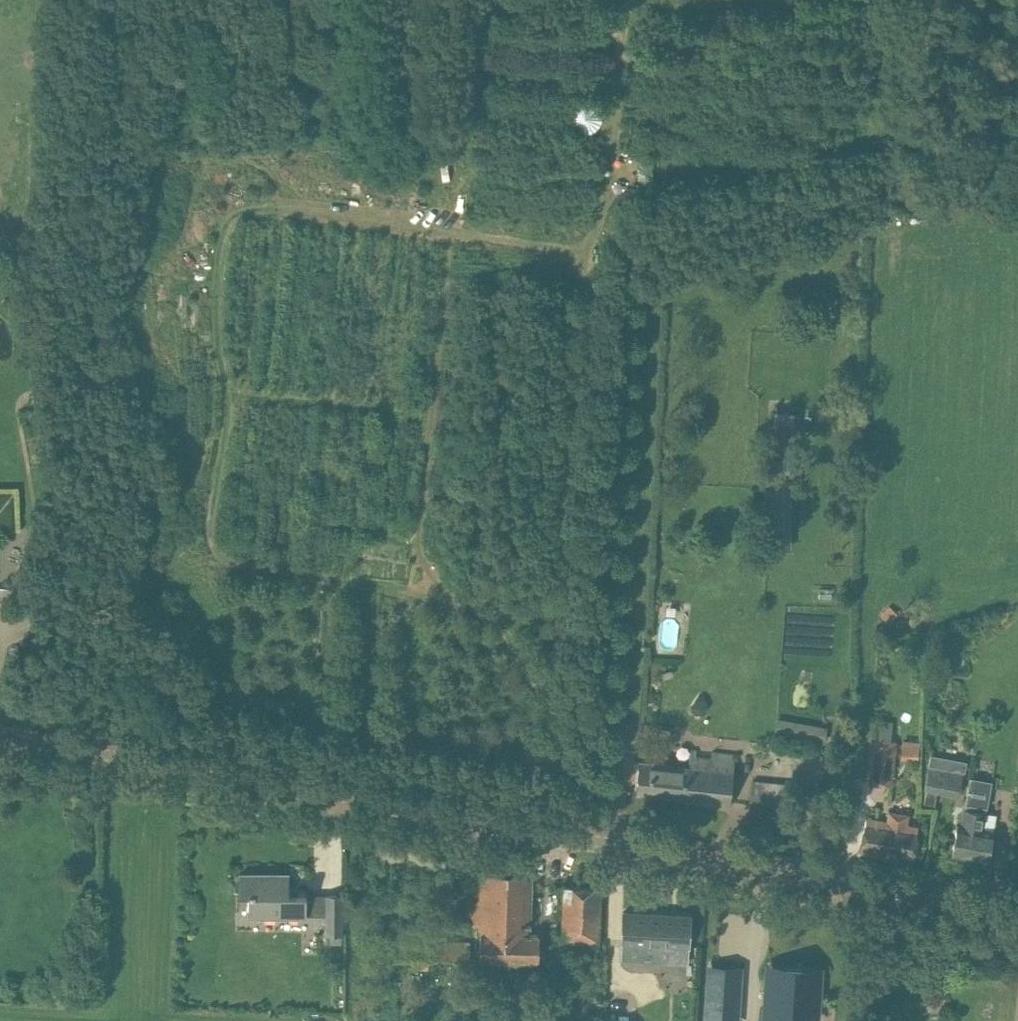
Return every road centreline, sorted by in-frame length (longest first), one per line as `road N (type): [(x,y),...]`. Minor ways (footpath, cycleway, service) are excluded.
road 1 (unclassified): [(1017,914),(0,734)]

